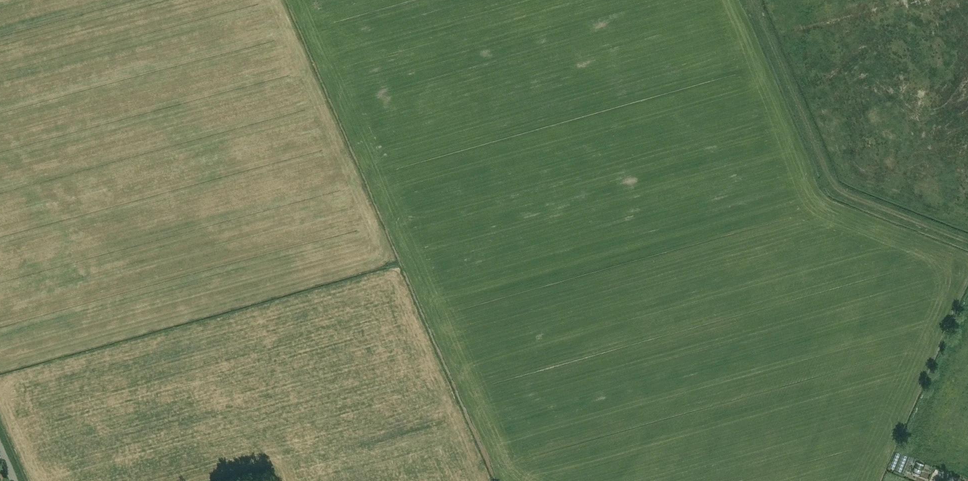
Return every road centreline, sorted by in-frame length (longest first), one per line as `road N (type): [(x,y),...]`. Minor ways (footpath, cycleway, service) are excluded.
road 1 (track): [(967,242),(831,187),(751,0)]

